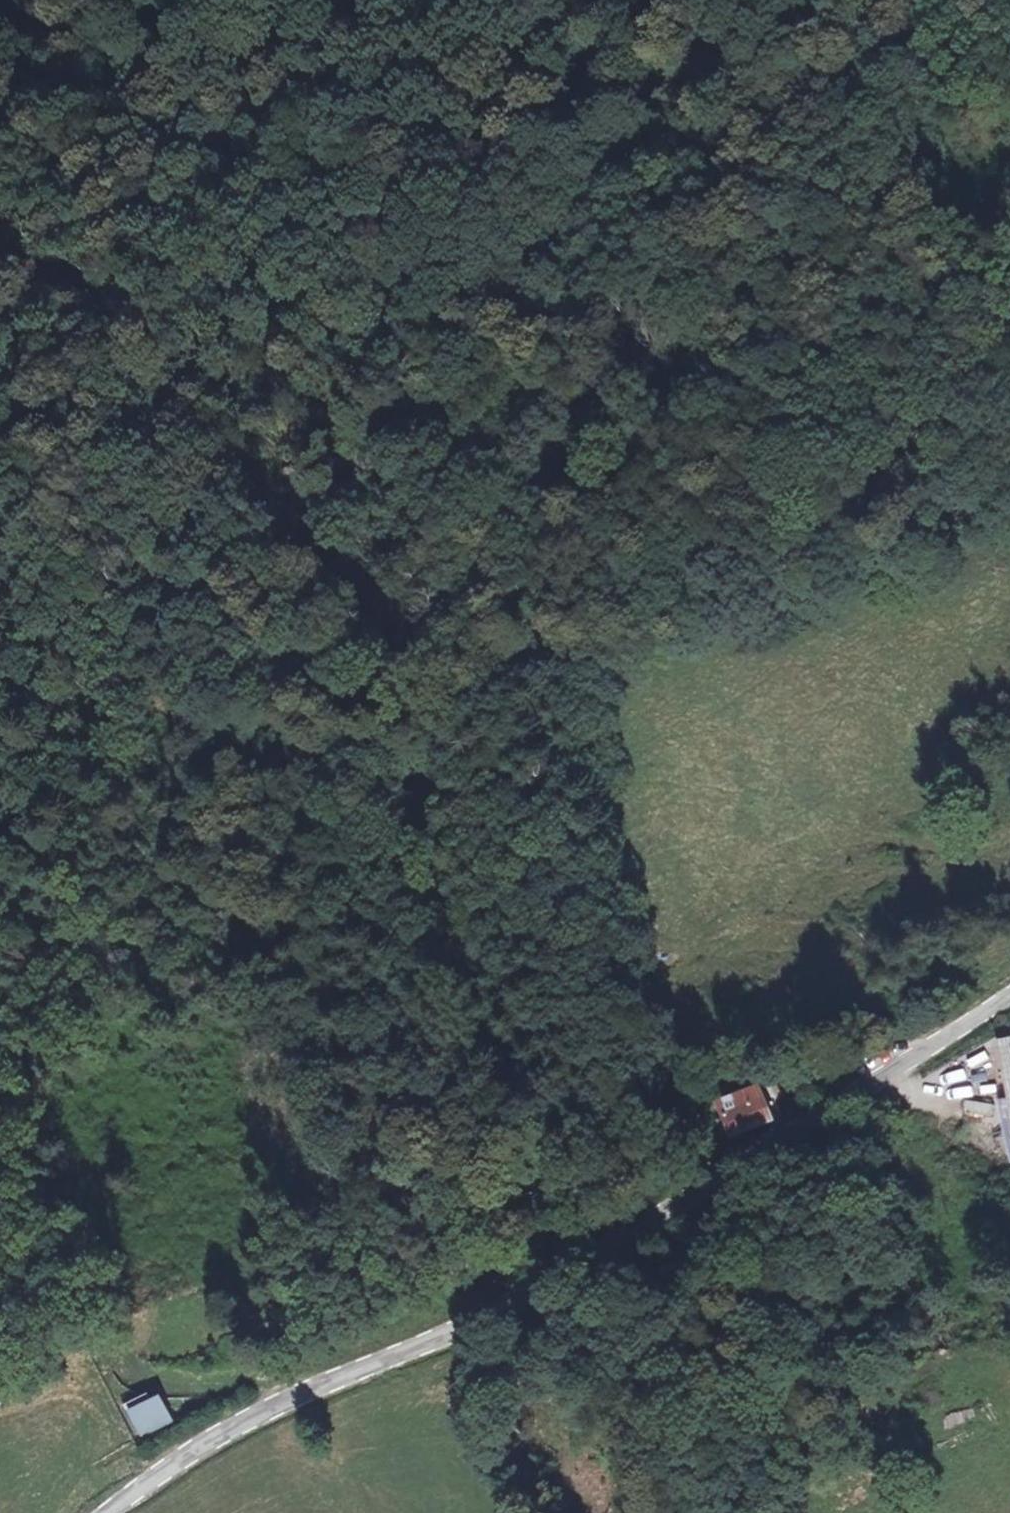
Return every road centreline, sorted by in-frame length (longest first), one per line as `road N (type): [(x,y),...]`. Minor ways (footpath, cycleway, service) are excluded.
road 1 (unclassified): [(1009,996),(501,1313),(248,1417),(106,1512)]

